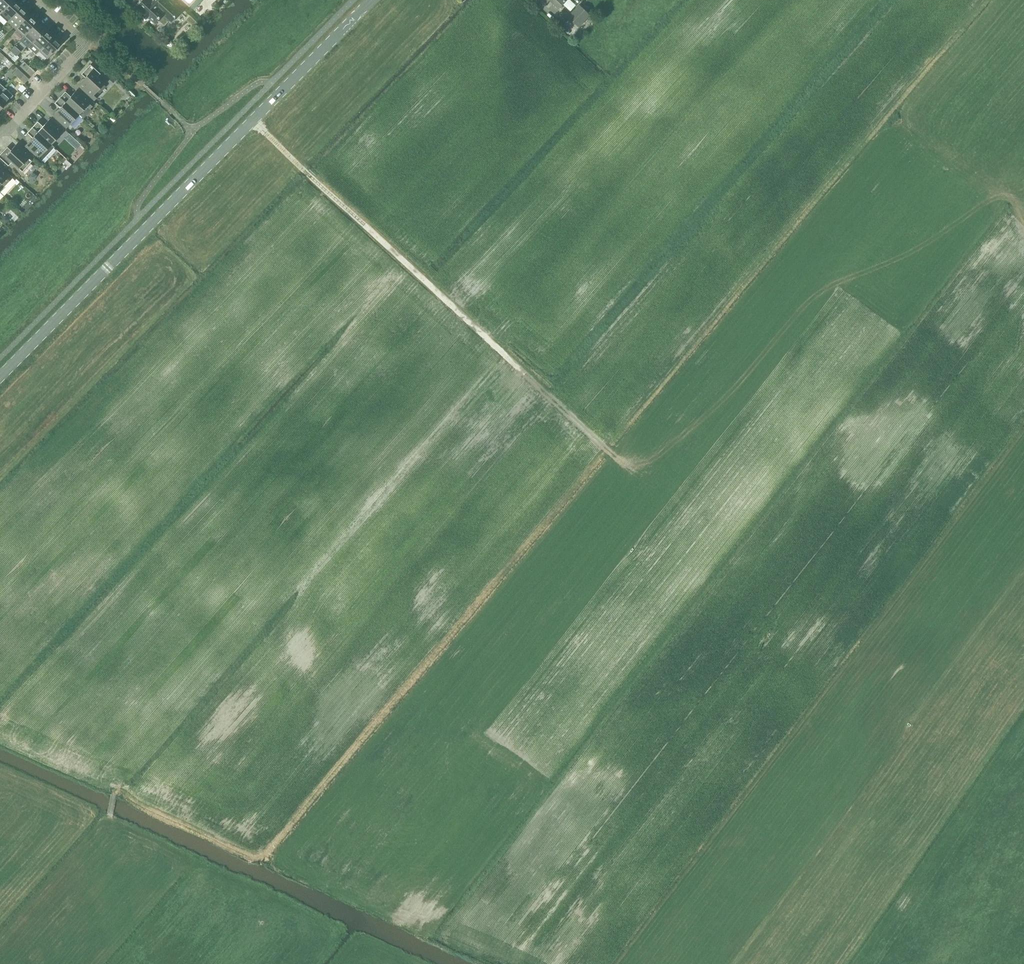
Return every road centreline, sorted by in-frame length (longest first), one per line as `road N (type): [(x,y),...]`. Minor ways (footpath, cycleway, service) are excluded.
road 1 (tertiary): [(0,375),(376,0)]
road 2 (track): [(620,461),(252,121)]
road 3 (residential): [(0,133),(86,47),(36,0)]

